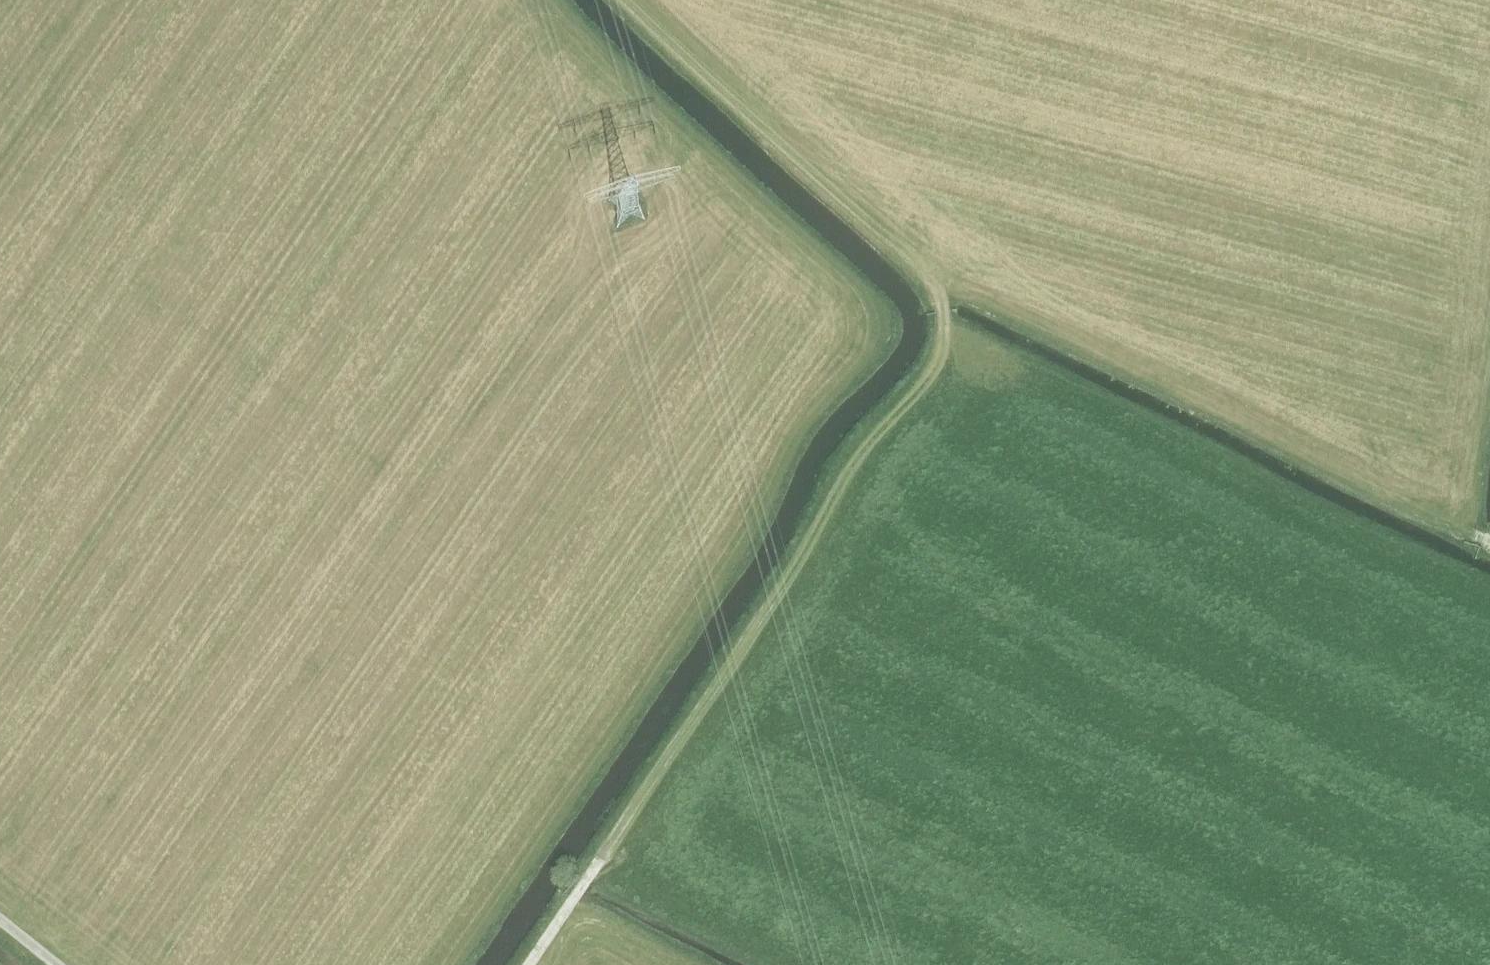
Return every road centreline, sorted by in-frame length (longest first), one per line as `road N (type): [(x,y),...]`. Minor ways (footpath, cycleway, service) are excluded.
road 1 (track): [(598,863),(529,964)]

